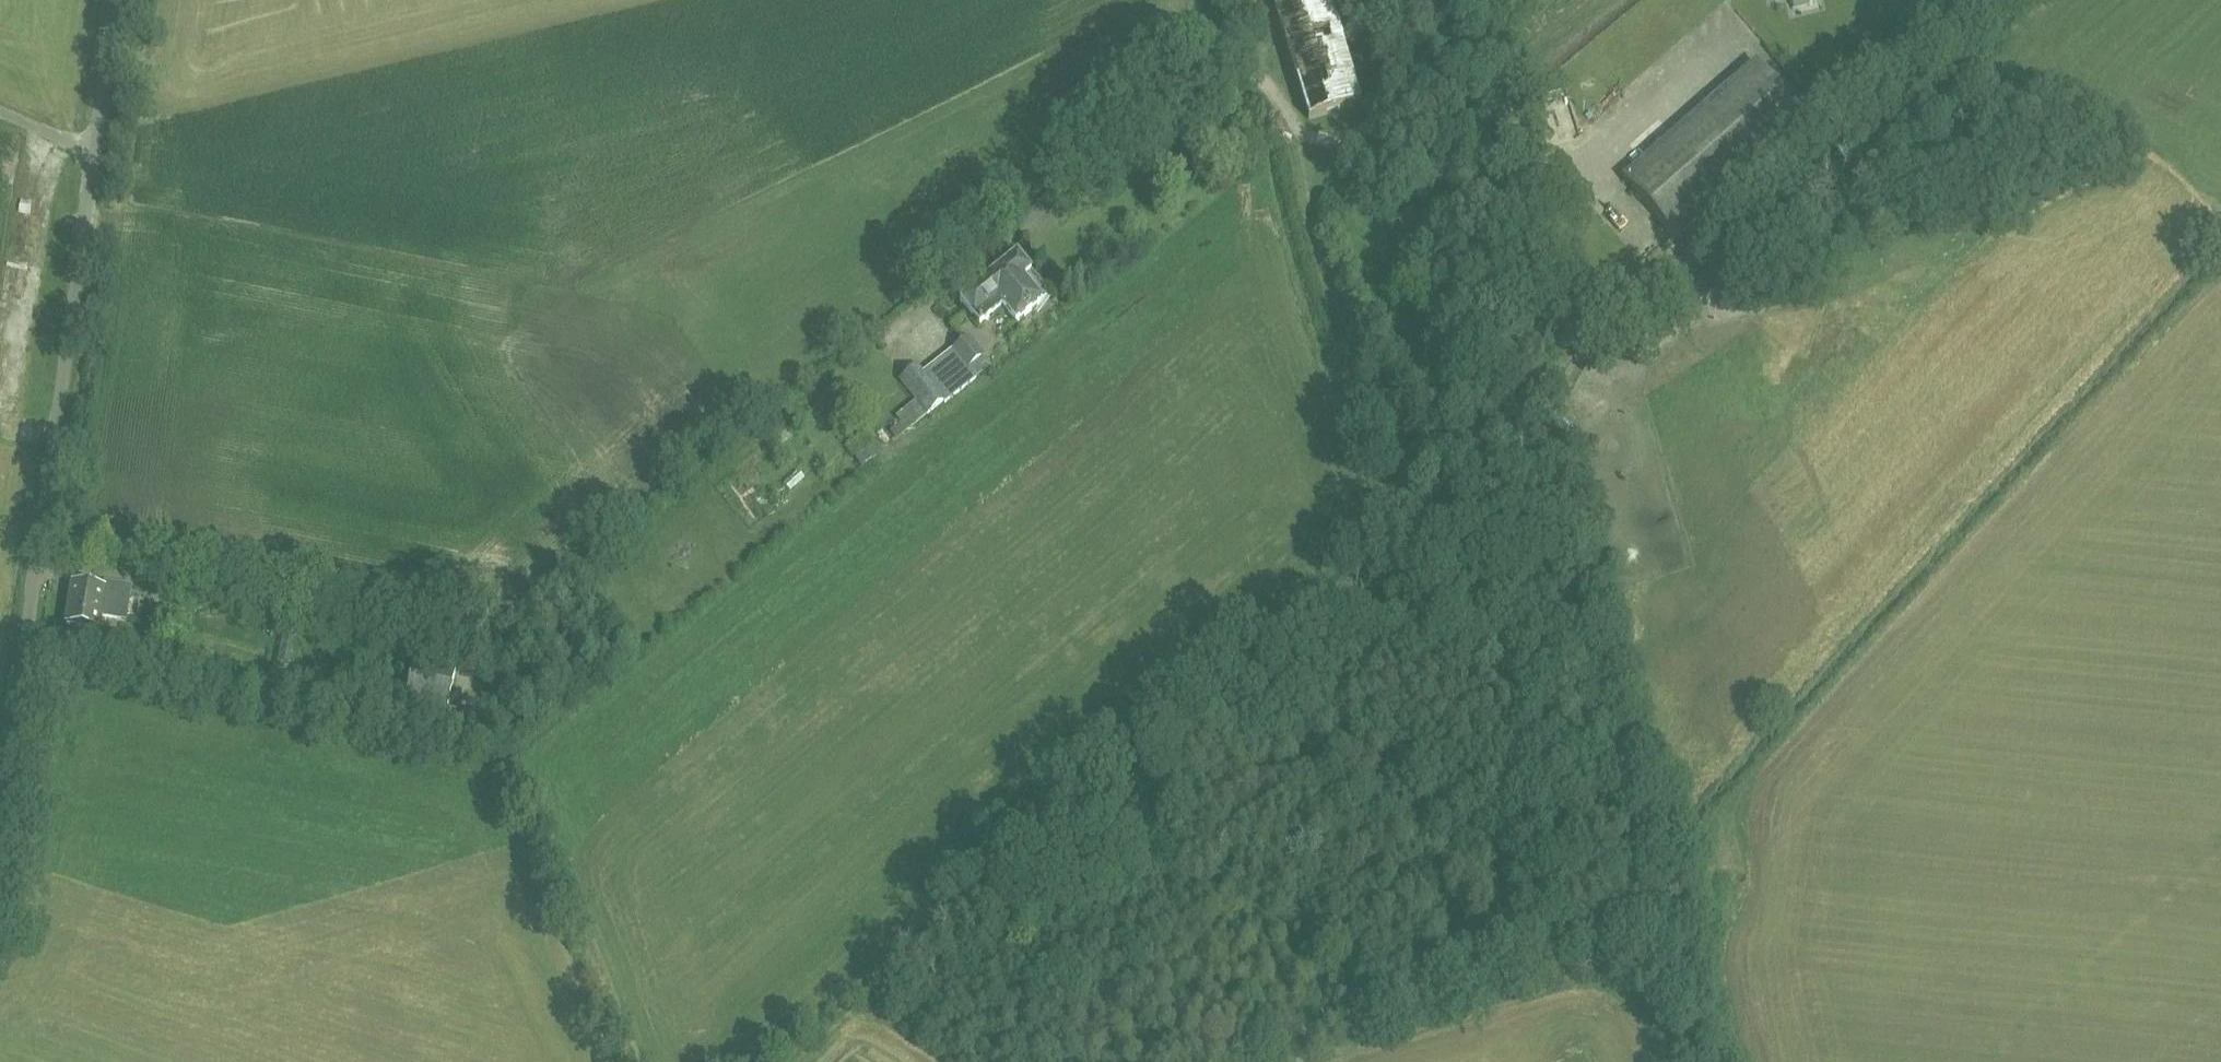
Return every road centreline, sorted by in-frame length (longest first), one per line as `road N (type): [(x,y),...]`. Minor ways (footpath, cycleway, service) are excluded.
road 1 (unclassified): [(0,830),(118,0)]
road 2 (residential): [(1852,119),(1584,342),(1479,0)]
road 3 (track): [(1584,342),(1529,401),(1450,451),(1409,461),(1382,452),(1367,431),(1315,265),(1298,178),(1301,128)]
road 4 (track): [(500,651),(812,395)]
road 5 (track): [(1223,62),(1273,85),(1291,121),(1321,139),(1364,127),(1407,99),(1470,0)]
road 6 (track): [(1852,119),(1997,0)]

